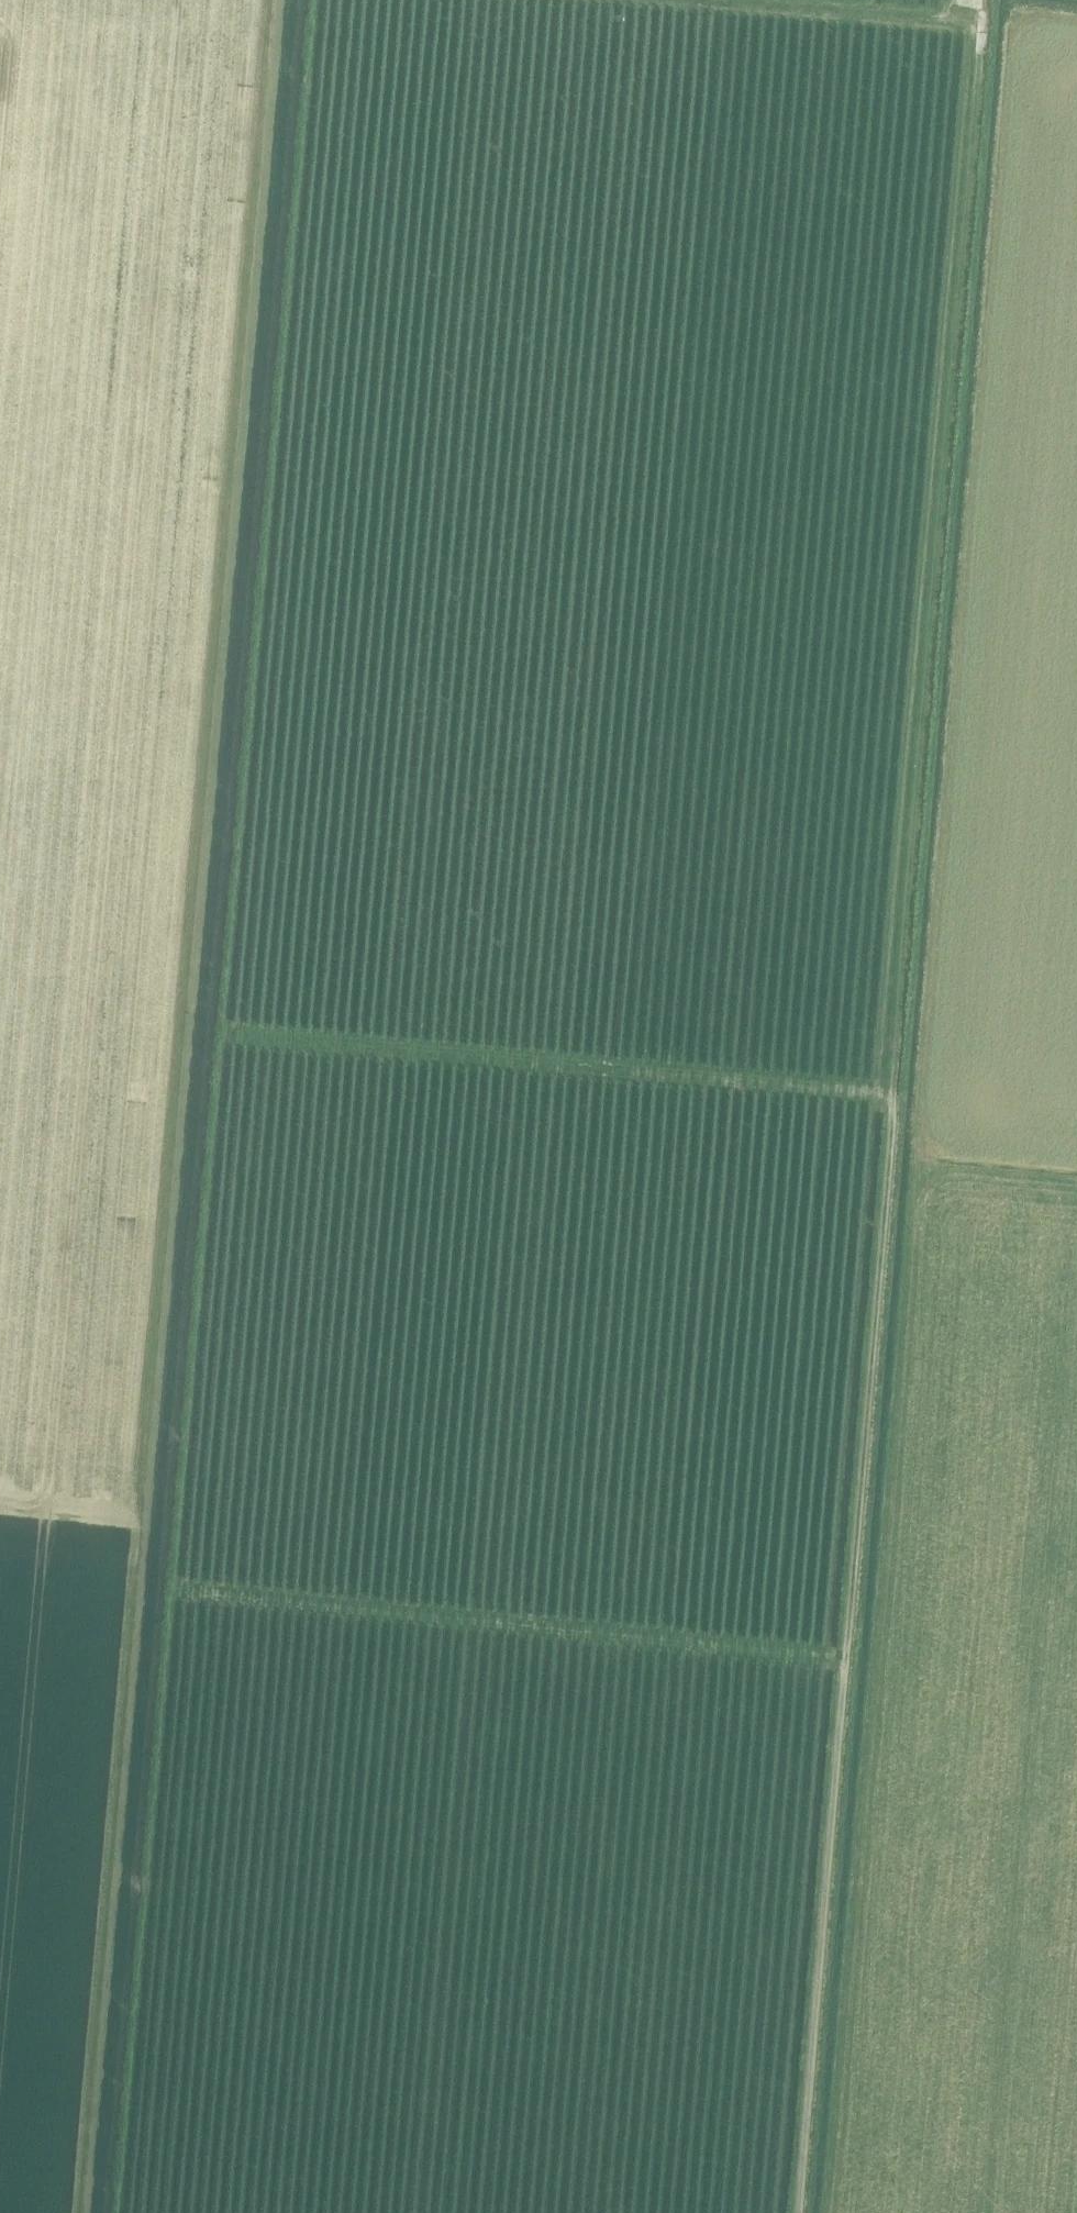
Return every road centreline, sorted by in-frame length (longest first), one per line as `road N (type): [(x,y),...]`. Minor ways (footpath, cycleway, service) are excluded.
road 1 (track): [(797,2212),(977,0)]

